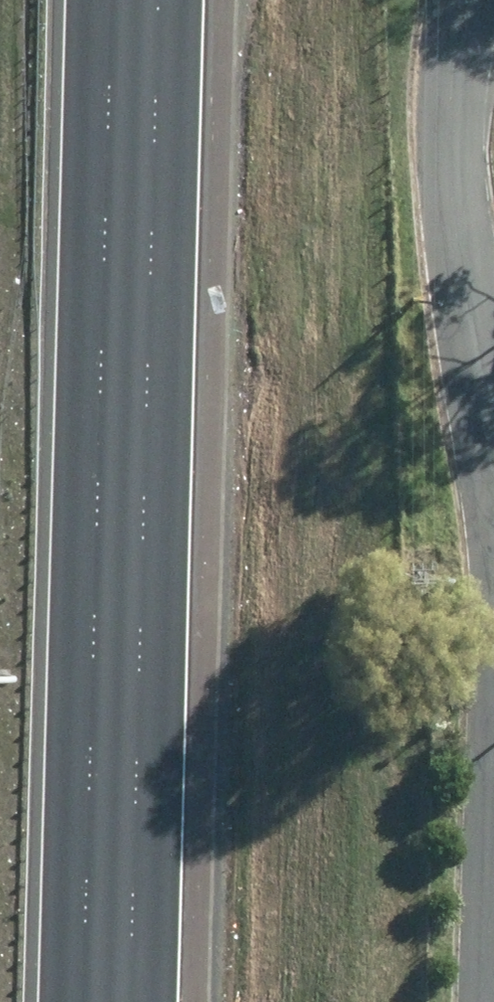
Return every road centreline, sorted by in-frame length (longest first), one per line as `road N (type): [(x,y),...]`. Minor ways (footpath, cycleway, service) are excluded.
road 1 (motorway): [(137,0),(102,1001)]
road 2 (unclassified): [(467,0),(456,39),(461,191),(493,467)]

